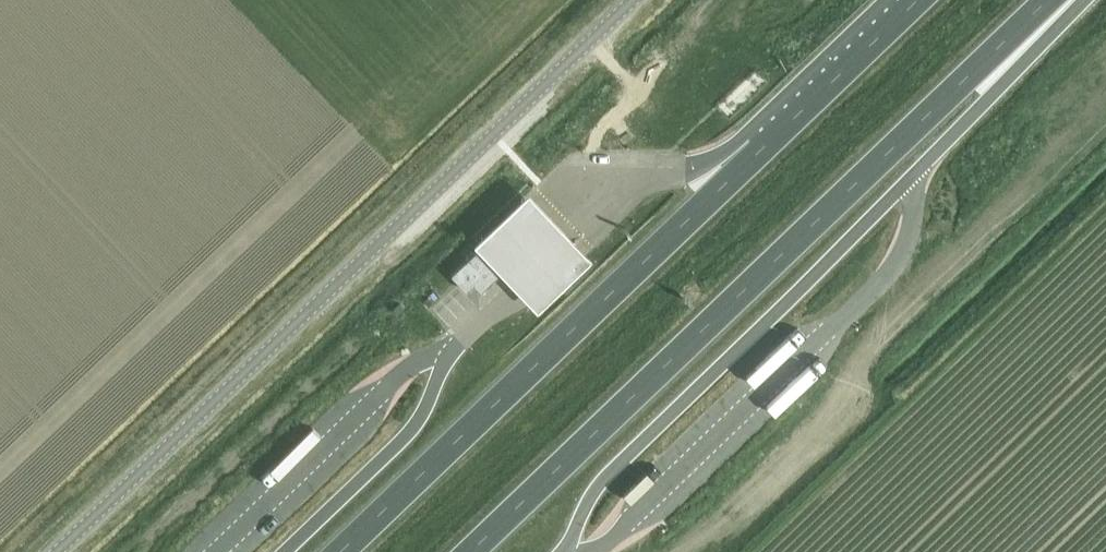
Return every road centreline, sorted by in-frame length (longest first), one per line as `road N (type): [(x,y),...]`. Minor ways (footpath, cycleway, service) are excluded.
road 1 (unclassified): [(61,551),(644,0)]
road 2 (trunk): [(473,551),(1038,11)]
road 3 (trunk): [(779,132),(336,551)]
road 4 (trunk): [(918,172),(994,87),(1038,11)]
road 5 (trunk): [(917,0),(779,132)]

